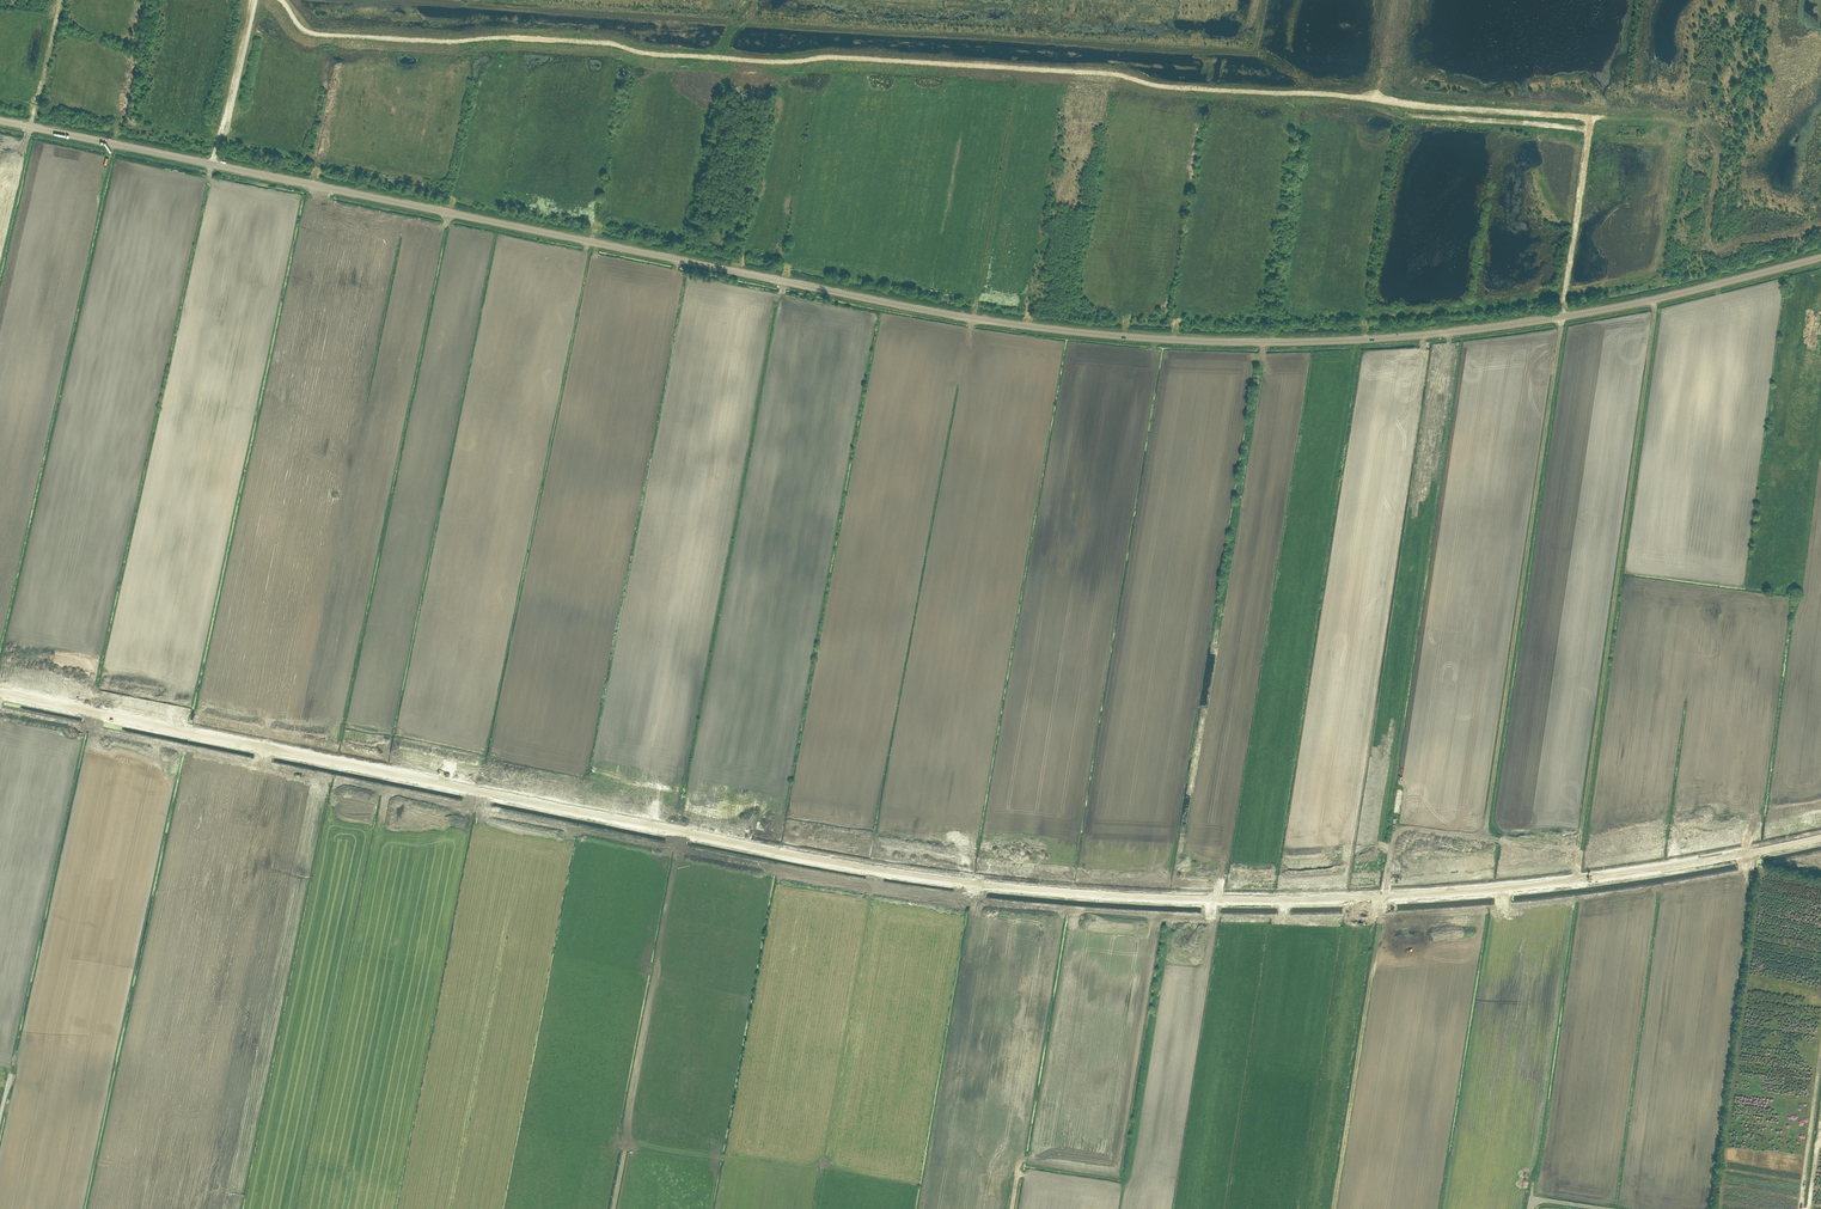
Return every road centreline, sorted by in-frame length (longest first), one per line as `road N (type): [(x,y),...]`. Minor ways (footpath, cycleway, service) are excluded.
road 1 (unclassified): [(0,693),(798,855),(1082,893),(1314,899),(1458,891),(1603,876),(1820,837)]
road 2 (unclassified): [(1820,257),(1608,309),(1439,333),(1292,342),(1152,338),(901,305),(212,164)]
road 3 (track): [(1608,118),(1157,86),(1112,73),(317,34),(298,26),(282,0)]
road 4 (unclassified): [(212,164),(0,121)]
road 5 (track): [(1591,116),(1562,316)]
road 6 (track): [(218,144),(251,0)]

